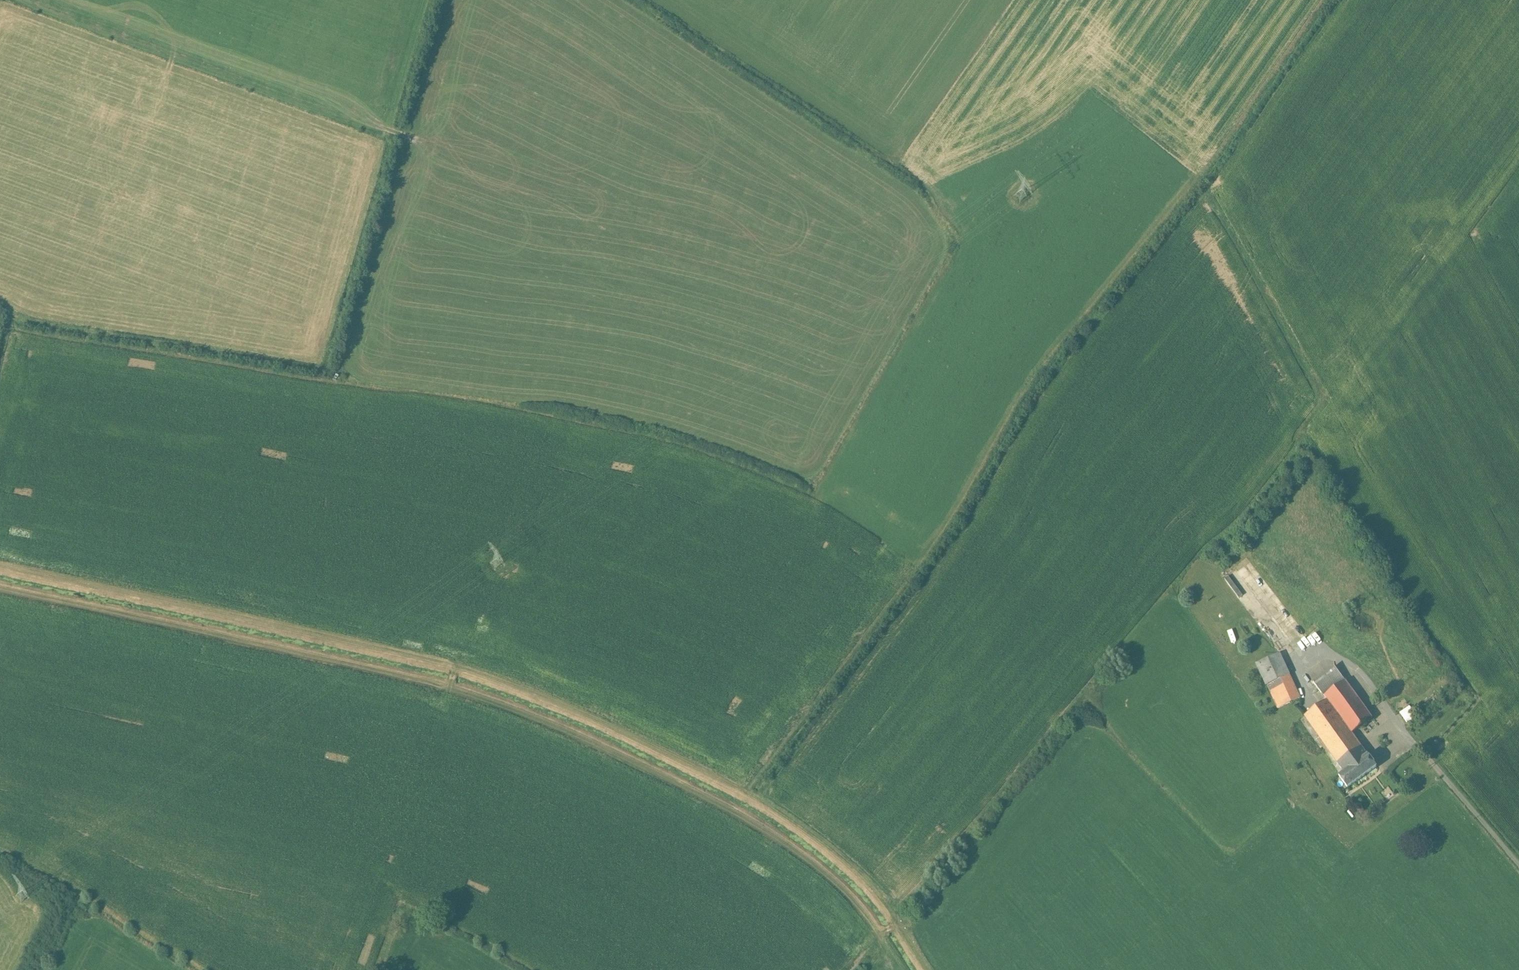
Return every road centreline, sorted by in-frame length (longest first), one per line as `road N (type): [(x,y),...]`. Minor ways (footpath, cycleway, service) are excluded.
road 1 (track): [(1518,163),(1304,438)]
road 2 (unclassified): [(1518,863),(1416,742),(1387,740)]

